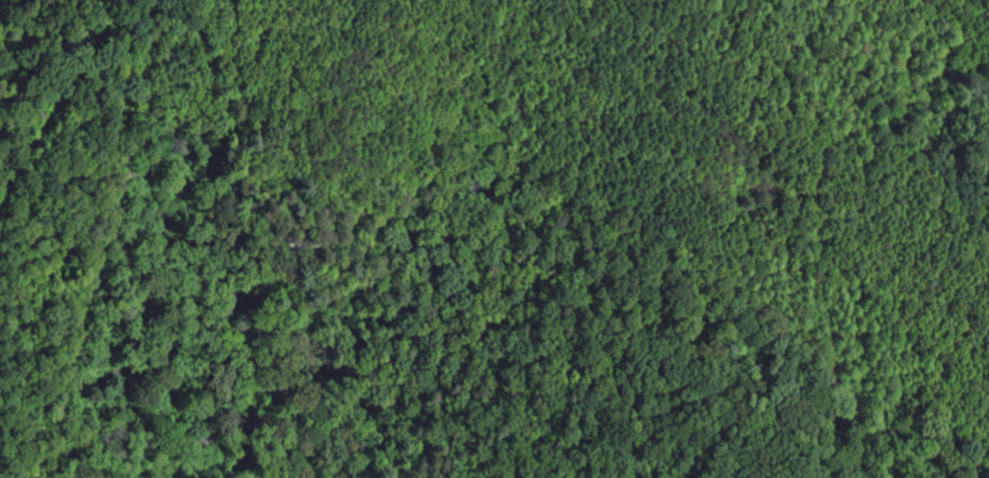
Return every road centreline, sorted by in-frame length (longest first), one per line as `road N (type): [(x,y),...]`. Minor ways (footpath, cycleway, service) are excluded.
road 1 (track): [(110,0),(20,66),(0,130)]

